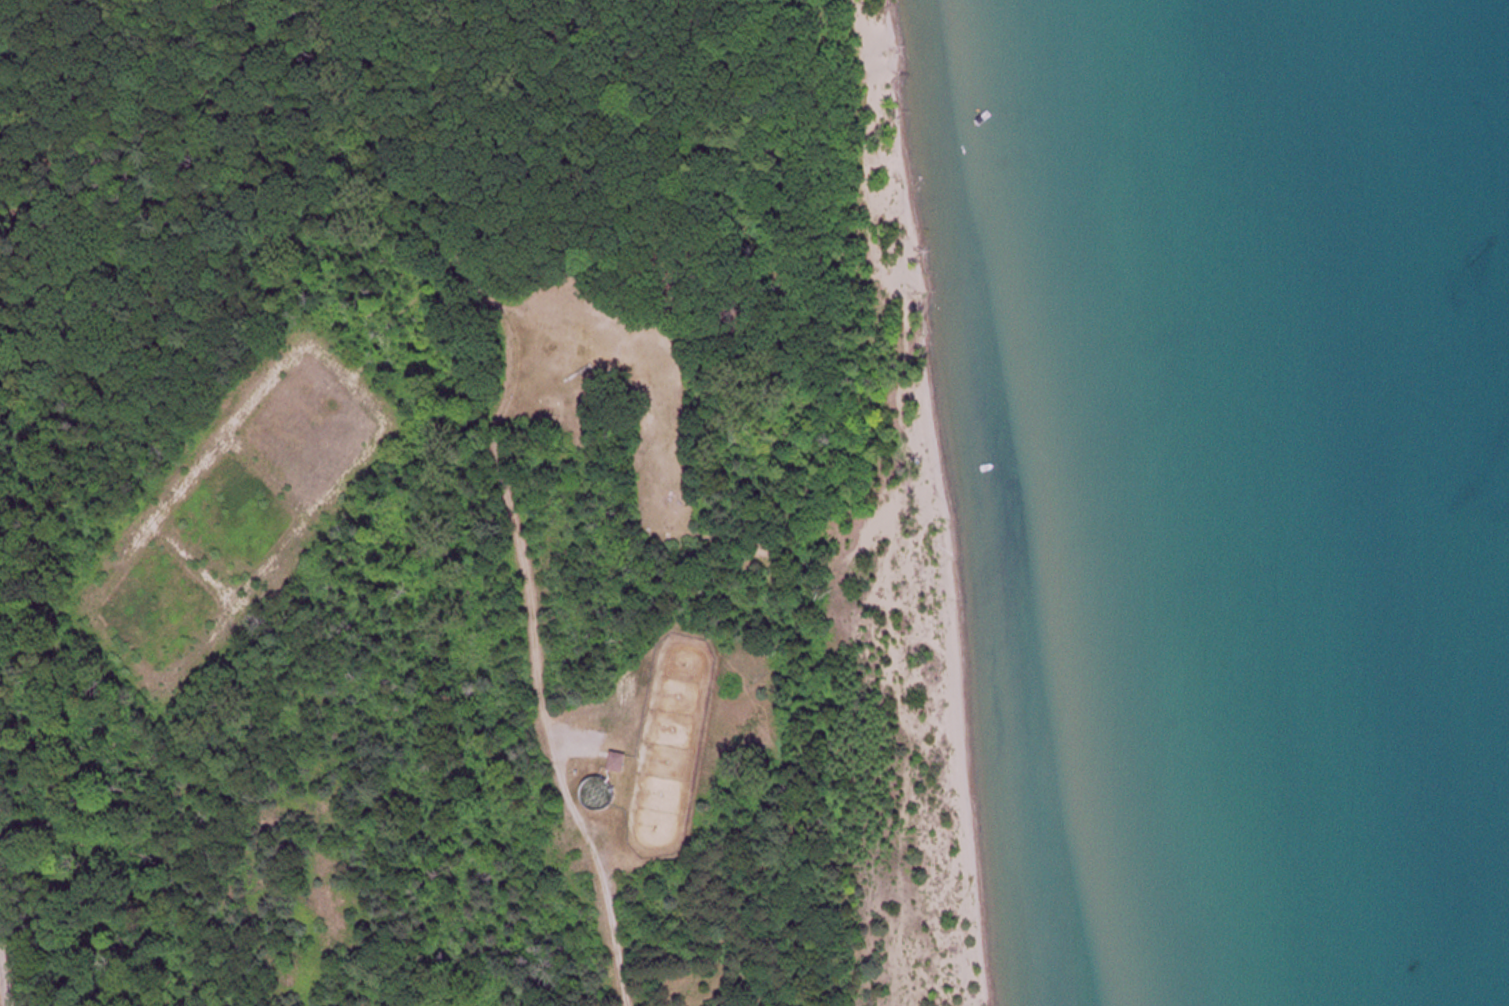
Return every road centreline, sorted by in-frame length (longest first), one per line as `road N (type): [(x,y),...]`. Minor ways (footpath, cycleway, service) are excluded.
road 1 (track): [(453,0),(461,246),(508,337),(505,394),(486,439),(530,577),(562,782),(603,873),(628,1005)]

